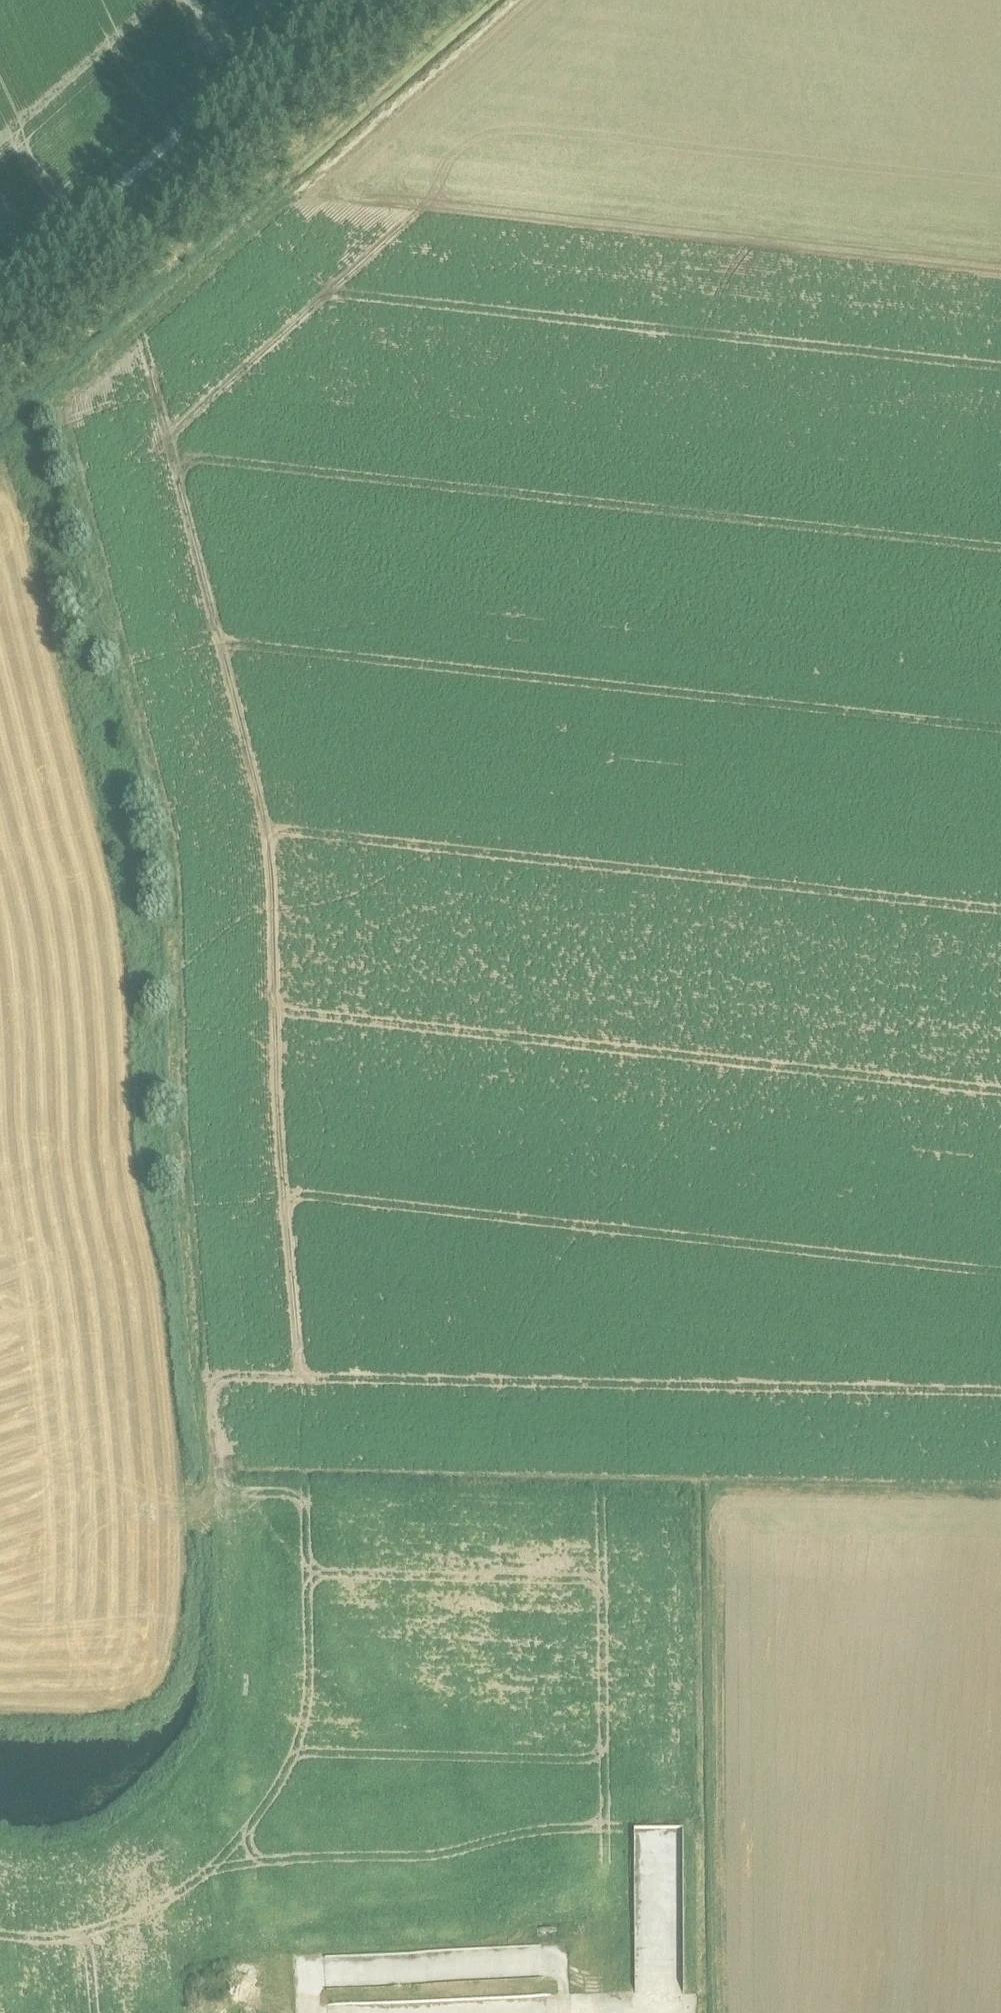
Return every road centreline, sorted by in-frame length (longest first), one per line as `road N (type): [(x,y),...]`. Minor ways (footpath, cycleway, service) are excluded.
road 1 (unclassified): [(0,292),(329,0)]

